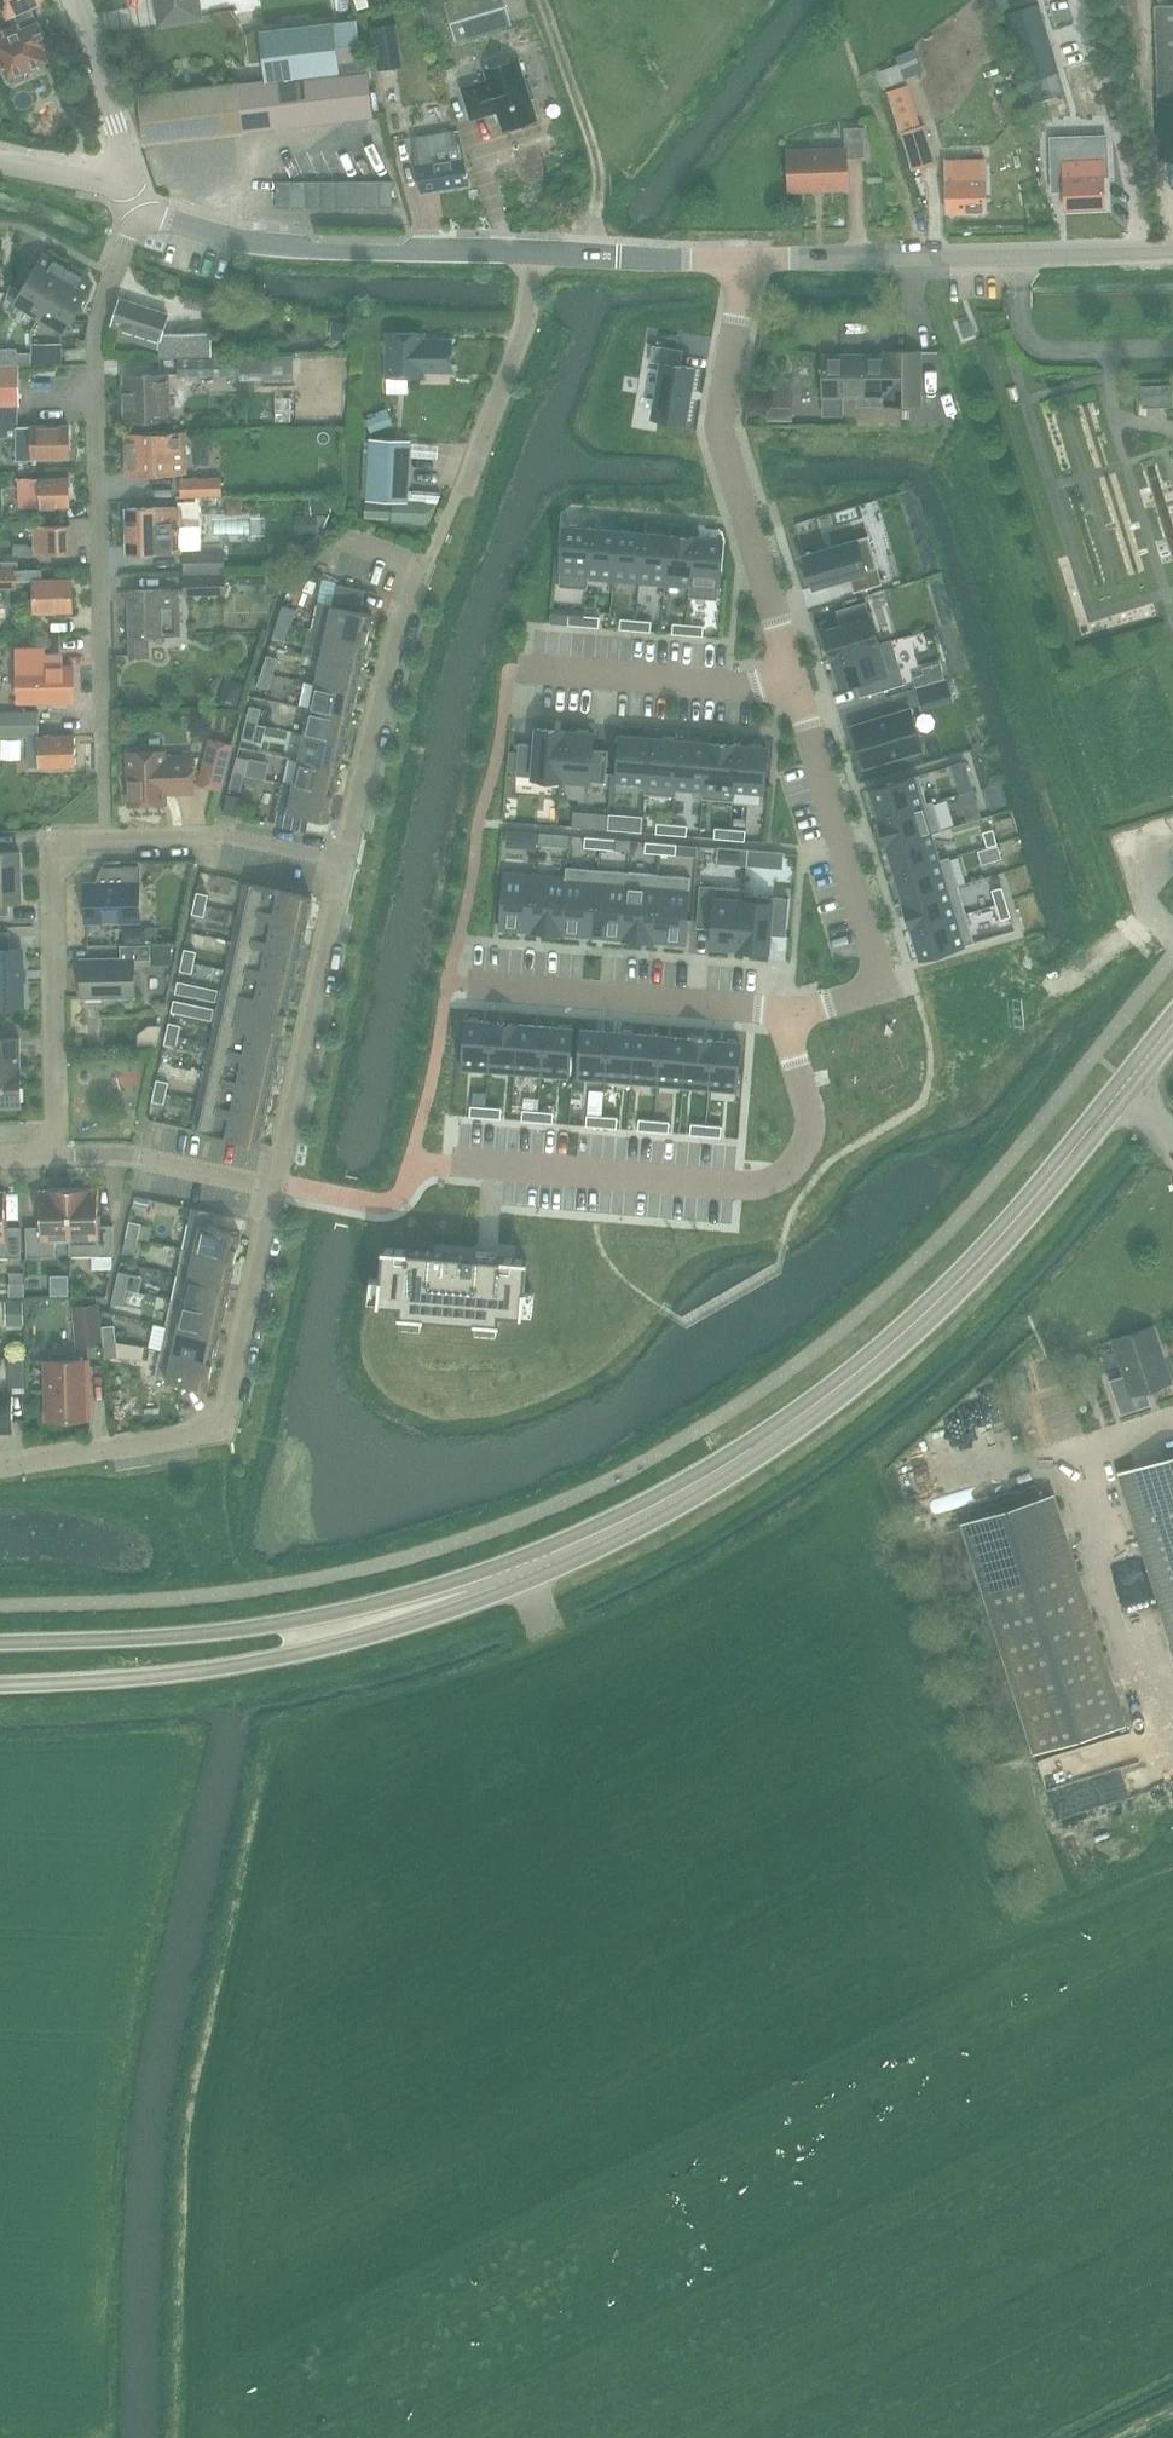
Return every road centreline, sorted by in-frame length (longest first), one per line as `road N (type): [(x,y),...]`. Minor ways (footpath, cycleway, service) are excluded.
road 1 (secondary): [(523,1572),(672,1500),(795,1423),(883,1351),(970,1273),(1172,1030)]
road 2 (residential): [(107,840),(103,357),(109,293),(136,242),(134,188)]
road 3 (secondary): [(0,1684),(115,1680),(282,1659),(523,1572)]
road 4 (secondary): [(523,1572),(236,1630),(0,1644)]
road 5 (residential): [(793,1012),(806,1147),(772,1178),(741,1186),(459,1165)]
road 6 (residential): [(0,1465),(220,1428),(275,1184)]
road 7 (residential): [(745,261),(723,426),(794,680)]
road 8 (residential): [(534,252),(304,248),(241,239),(167,221),(134,188)]
road 9 (residential): [(58,1156),(54,842),(107,840)]
road 10 (unclassified): [(807,260),(1172,249)]
road 11 (residential): [(348,861),(275,1184)]
road 12 (residential): [(475,986),(793,1012)]
road 13 (residential): [(432,555),(397,644),(348,861)]
road 14 (residential): [(794,680),(884,984)]
road 15 (residential): [(524,666),(794,680)]
road 16 (track): [(589,256),(600,169),(547,0)]
road 17 (residential): [(534,252),(529,319),(455,498)]
road 18 (residential): [(107,840),(216,834),(348,861)]
road 19 (residential): [(275,1184),(147,1159),(58,1156)]
road 20 (residential): [(134,188),(86,0)]
road 21 (residential): [(687,260),(534,252)]
road 22 (residential): [(134,188),(0,162)]

